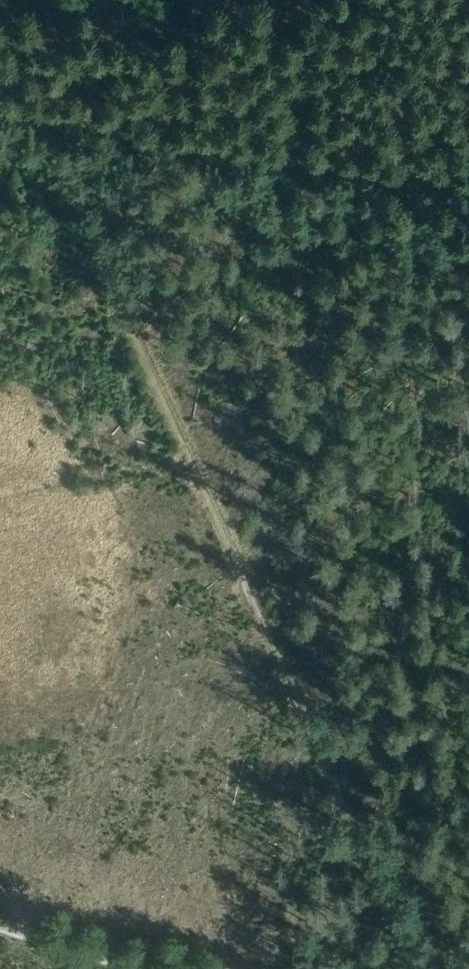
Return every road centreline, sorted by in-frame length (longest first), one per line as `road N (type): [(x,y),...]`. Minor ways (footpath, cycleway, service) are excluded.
road 1 (track): [(424,968),(32,114)]
road 2 (track): [(0,104),(179,139),(468,176)]
road 3 (track): [(0,928),(138,968)]

